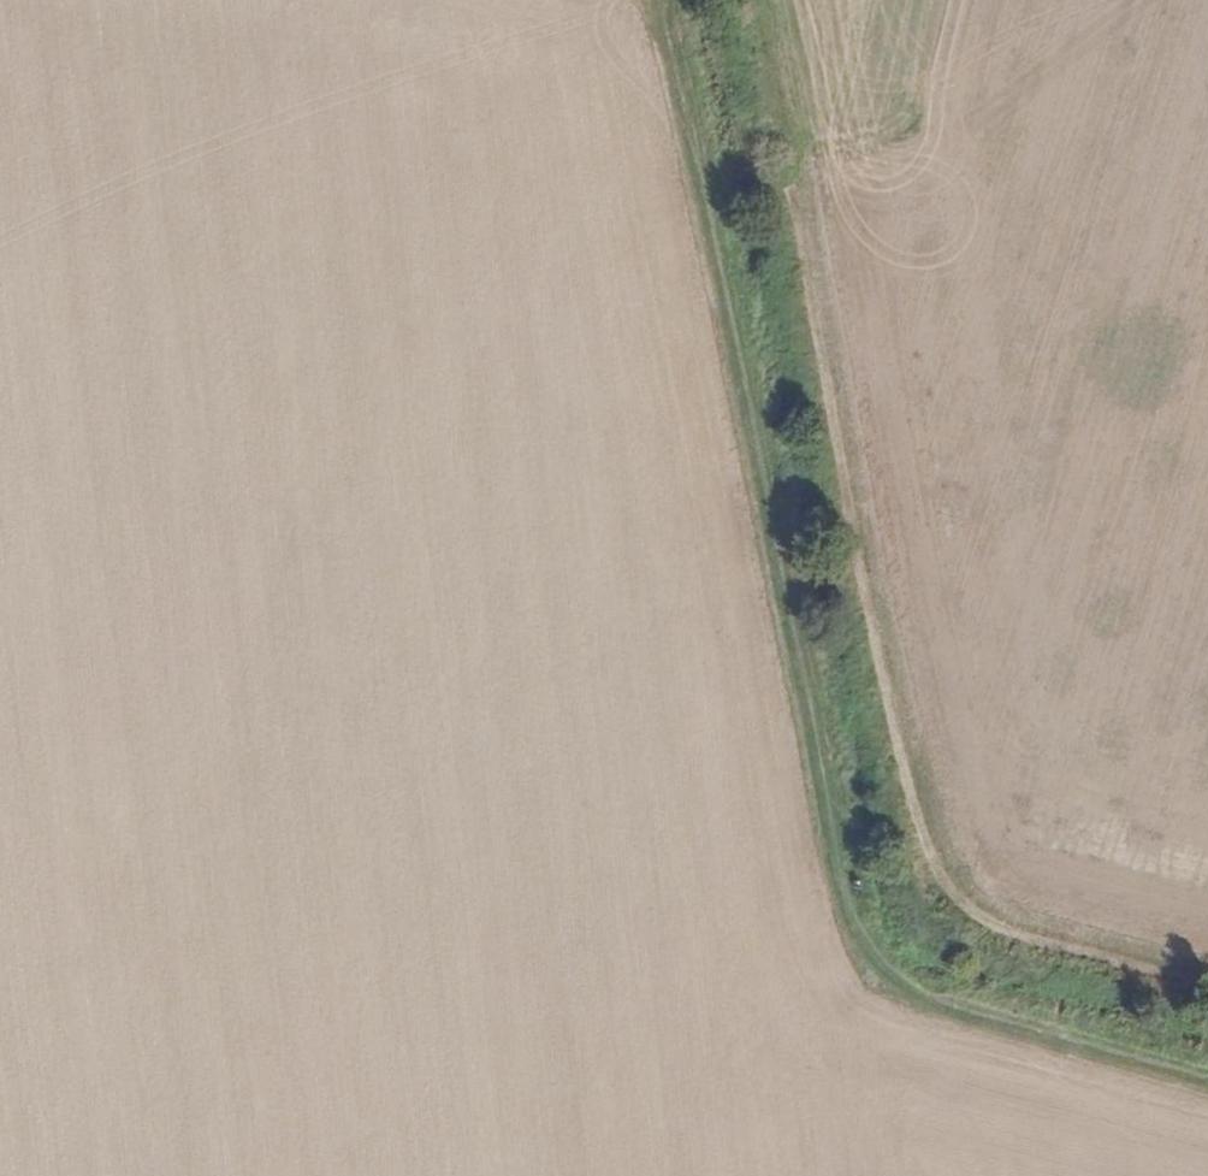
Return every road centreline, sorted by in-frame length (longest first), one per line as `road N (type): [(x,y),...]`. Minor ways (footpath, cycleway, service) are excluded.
road 1 (track): [(661,0),(854,916),(870,956),(902,991),(1207,1087)]

